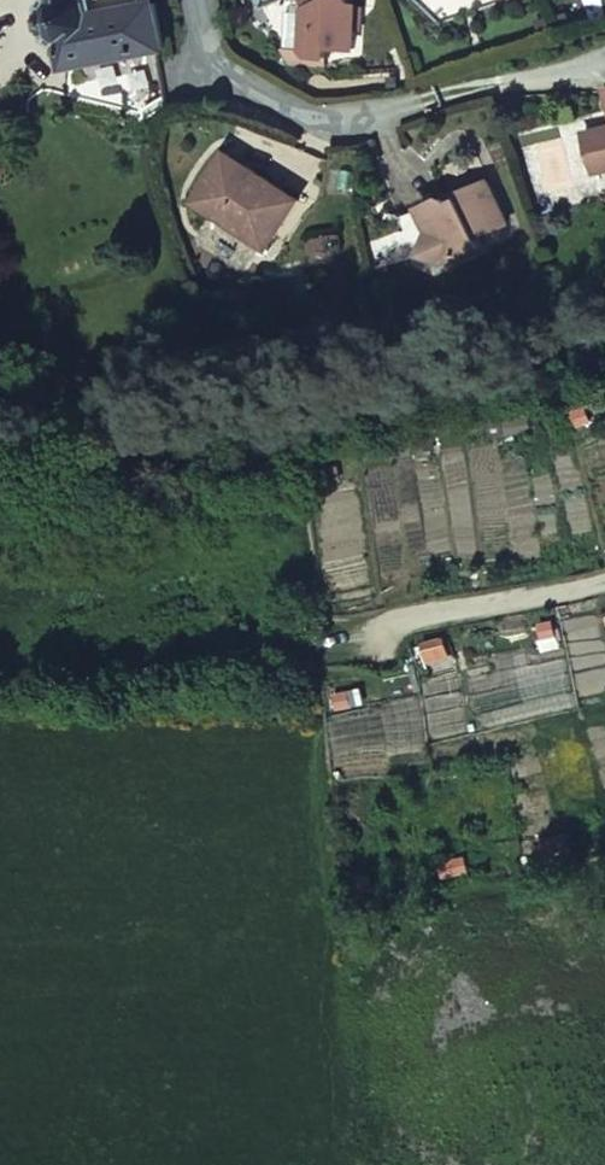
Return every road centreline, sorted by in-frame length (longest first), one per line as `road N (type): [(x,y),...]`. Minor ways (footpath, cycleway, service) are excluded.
road 1 (track): [(604,841),(358,928)]
road 2 (track): [(604,579),(449,610),(366,647)]

